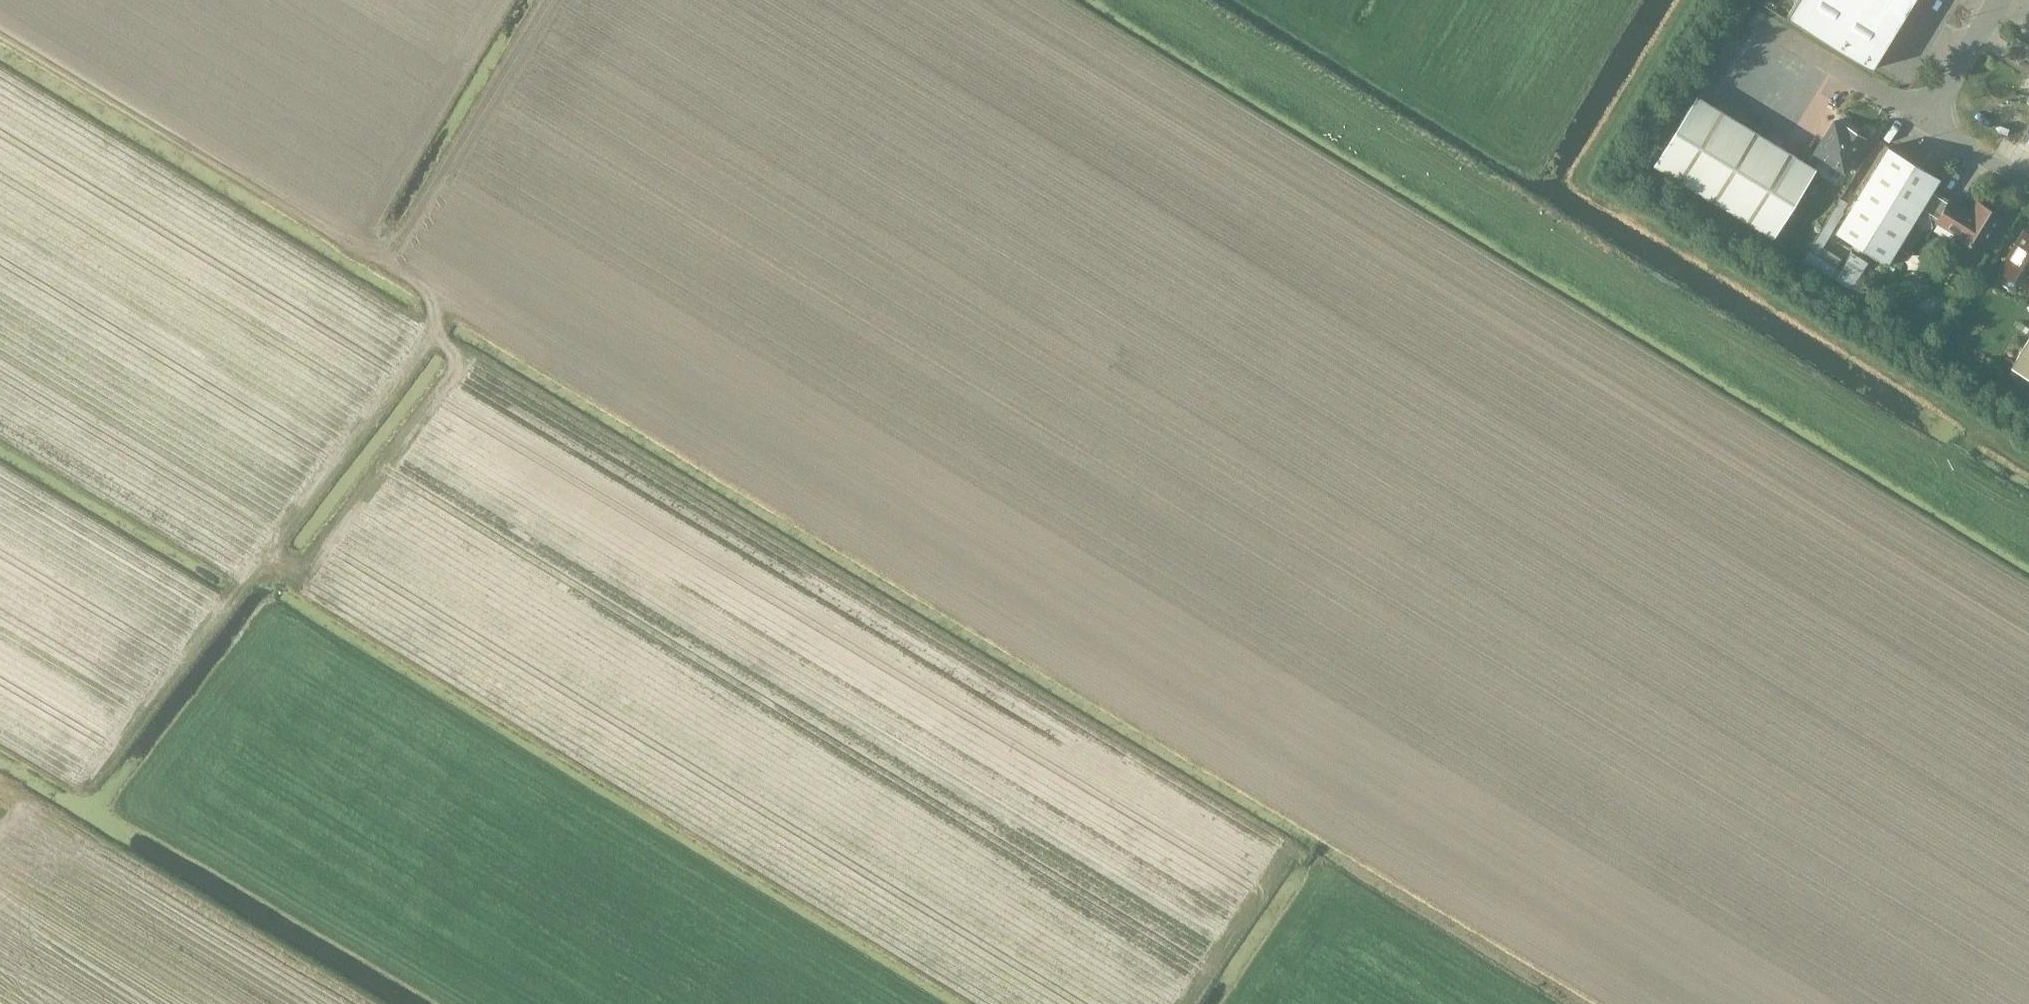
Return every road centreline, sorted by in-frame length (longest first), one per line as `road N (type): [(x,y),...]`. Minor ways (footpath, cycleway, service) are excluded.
road 1 (track): [(215,621),(435,334),(433,297),(354,245)]
road 2 (track): [(354,245),(0,33)]
road 3 (track): [(382,265),(544,0)]
road 4 (track): [(354,245),(503,0)]
road 5 (unclassified): [(1929,119),(1765,24)]
road 6 (unclassified): [(1929,119),(2001,0)]

